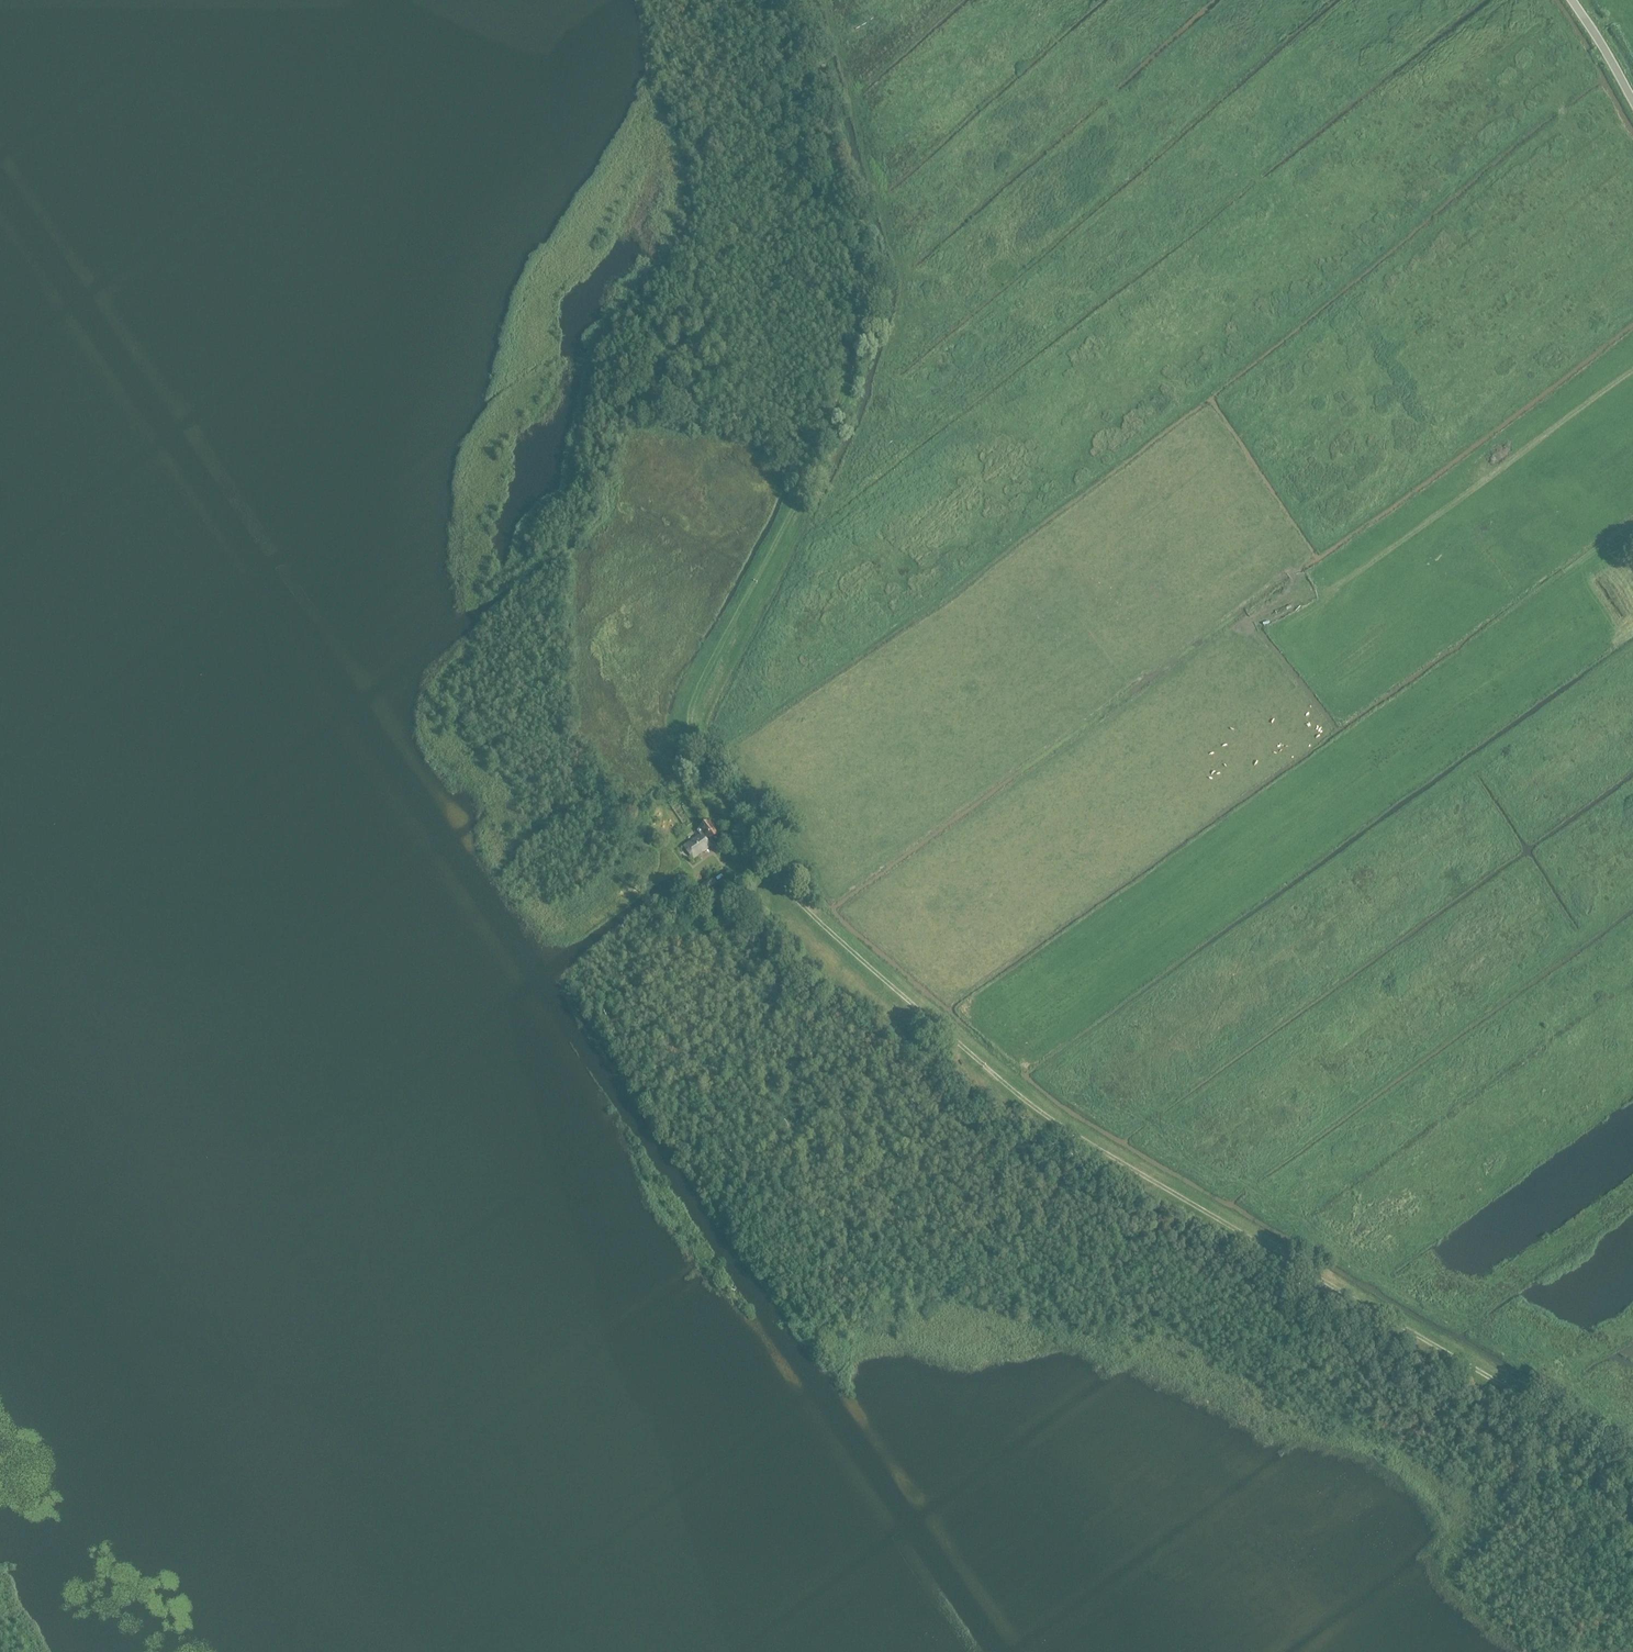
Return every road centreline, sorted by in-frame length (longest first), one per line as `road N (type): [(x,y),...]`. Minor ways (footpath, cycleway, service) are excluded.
road 1 (track): [(1632,1467),(1025,1100),(786,889),(710,772)]
road 2 (track): [(1310,593),(1322,594),(1632,371)]

